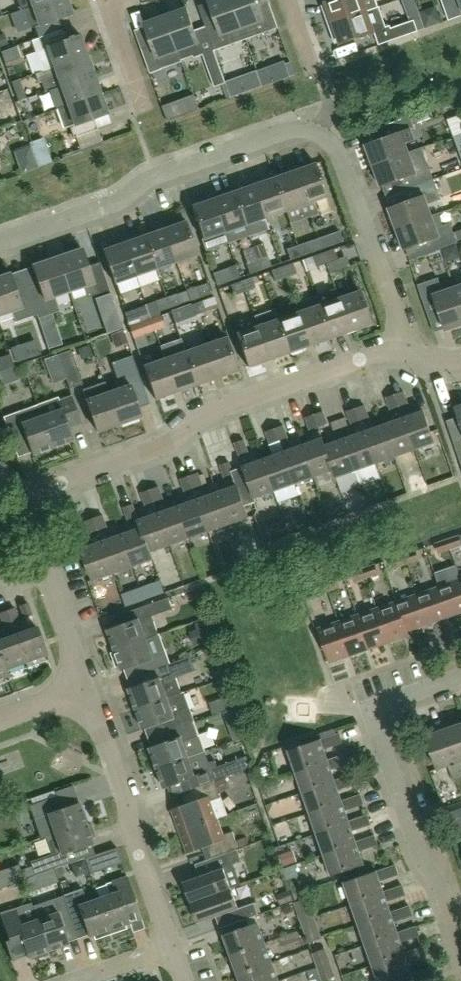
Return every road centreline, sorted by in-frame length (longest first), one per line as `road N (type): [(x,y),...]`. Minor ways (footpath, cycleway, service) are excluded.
road 1 (residential): [(410,350),(339,151),(318,131),(286,130),(0,243)]
road 2 (residential): [(410,350),(386,350),(205,415),(169,444),(38,498)]
road 3 (residential): [(460,947),(416,850),(379,737),(380,713),(394,700),(460,676)]
road 4 (residential): [(87,684),(172,948)]
road 5 (residential): [(38,498),(36,529),(87,684)]

